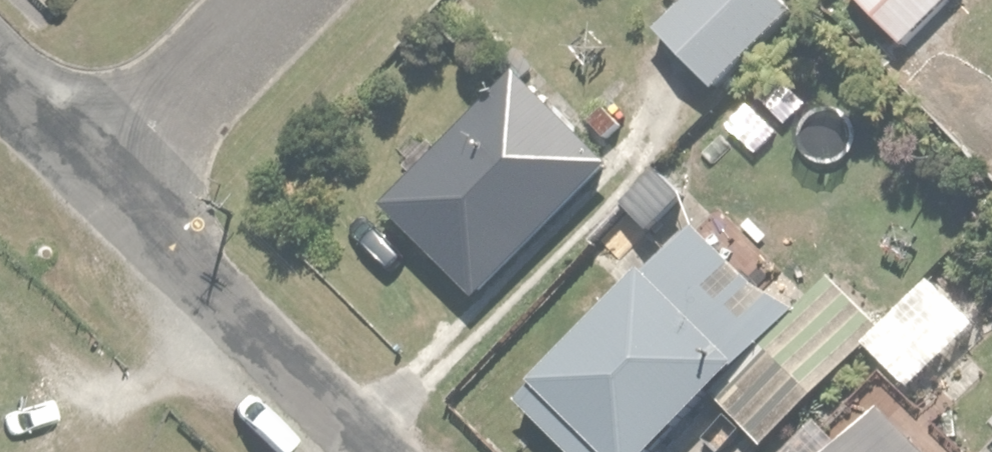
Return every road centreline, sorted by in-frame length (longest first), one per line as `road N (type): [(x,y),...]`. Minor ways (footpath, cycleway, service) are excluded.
road 1 (residential): [(102,166),(388,451)]
road 2 (residential): [(102,166),(266,0)]
road 3 (residential): [(0,70),(102,166)]

